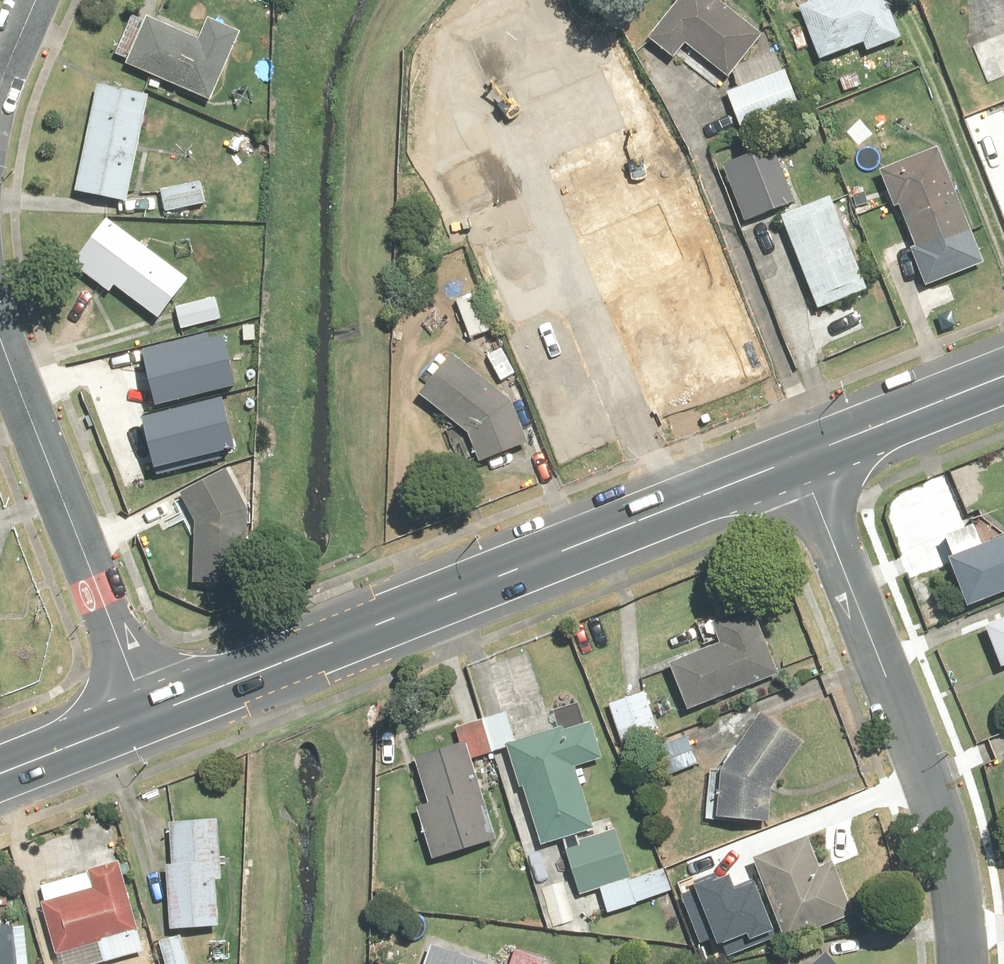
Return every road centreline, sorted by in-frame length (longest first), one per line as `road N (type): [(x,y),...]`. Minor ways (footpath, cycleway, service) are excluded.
road 1 (secondary): [(796,451),(152,715)]
road 2 (residential): [(796,451),(934,807),(962,963)]
road 3 (residential): [(0,344),(152,715)]
road 4 (secondary): [(1003,370),(796,451)]
road 5 (secondary): [(152,715),(0,774)]

